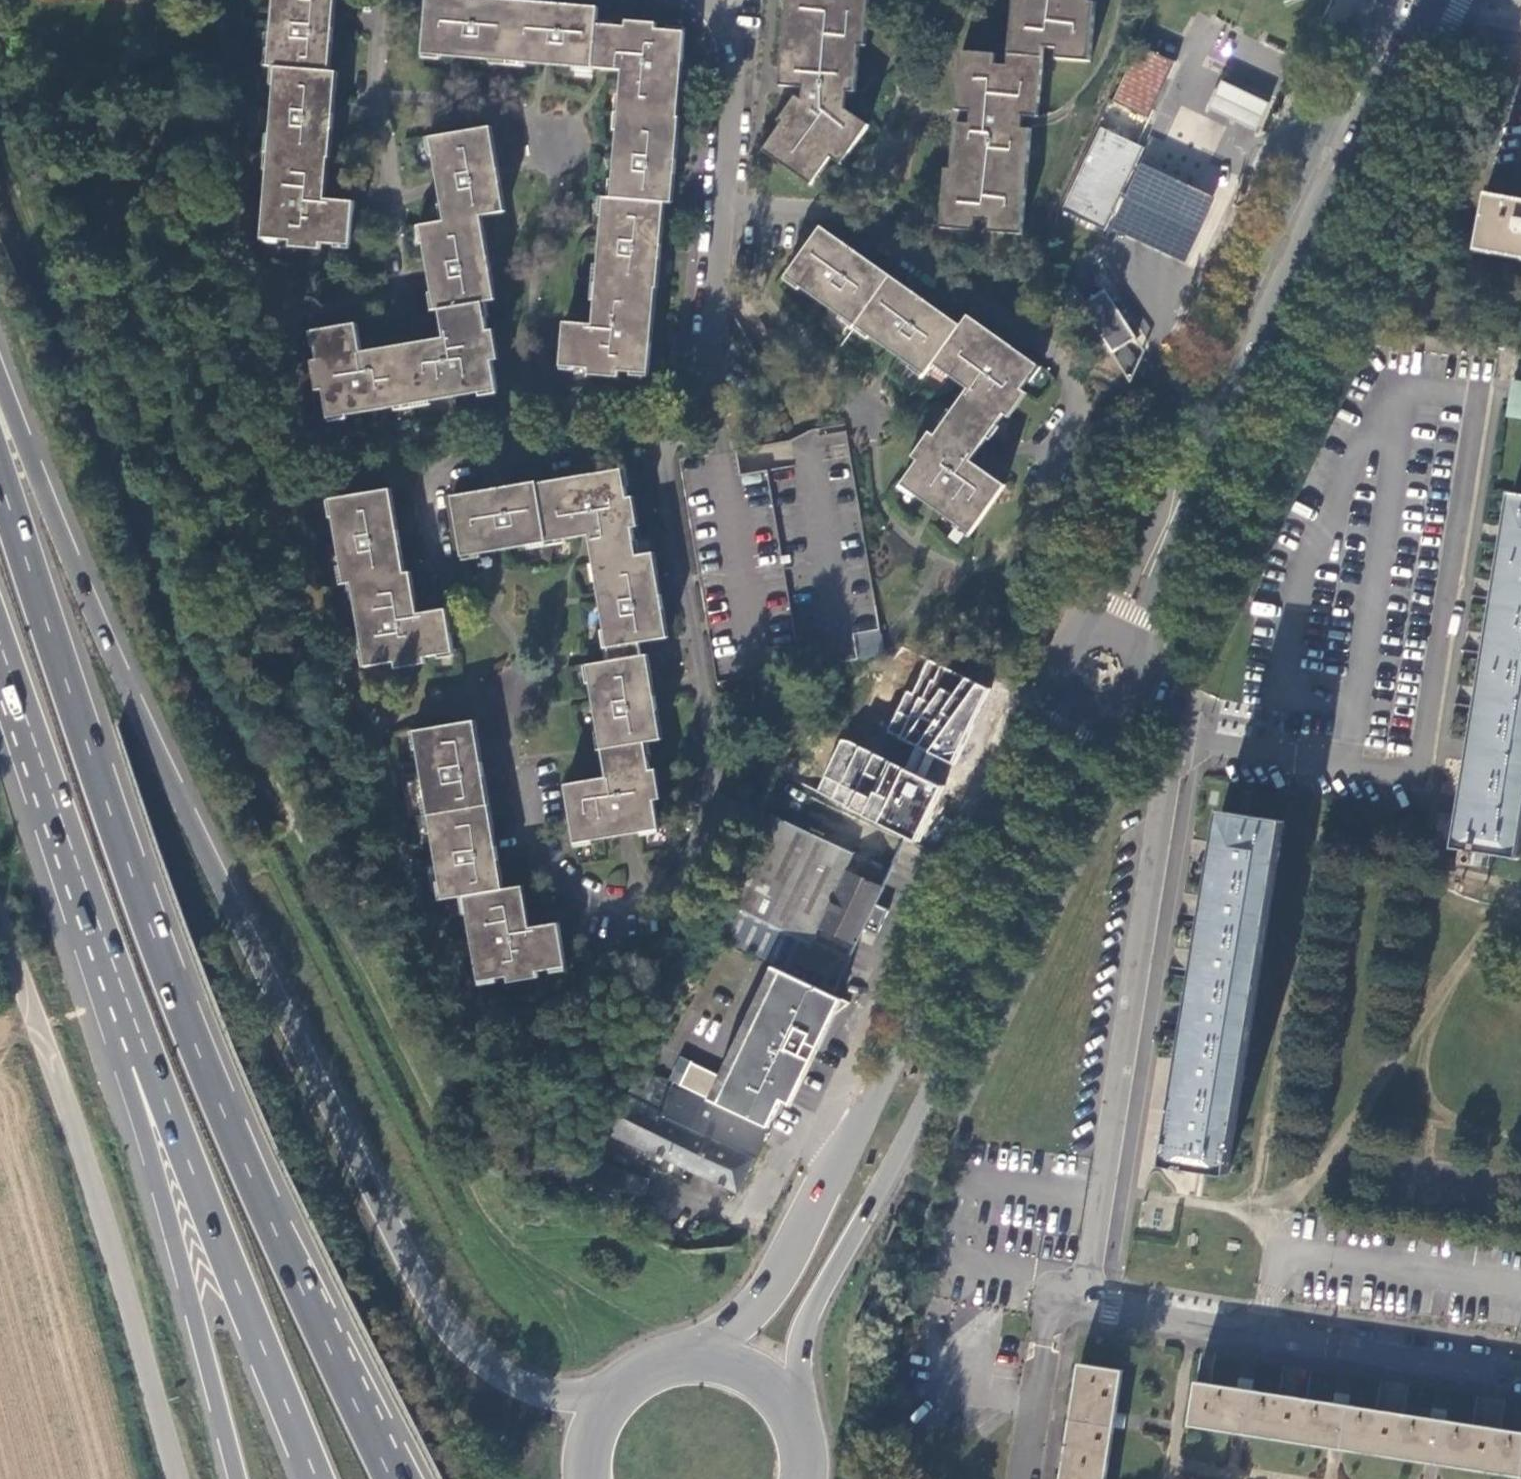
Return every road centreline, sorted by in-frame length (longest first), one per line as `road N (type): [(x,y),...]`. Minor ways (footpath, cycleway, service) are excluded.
road 1 (track): [(663,1362),(650,1326),(623,1299),(541,1267),(494,1229),(426,1110),(146,510),(0,143)]
road 2 (trunk): [(616,1392),(551,1394),(490,1367),(421,1284),(114,659),(0,381)]
road 3 (trunk): [(394,1478),(198,1049),(0,480)]
road 4 (primary): [(789,1405),(804,1326),(932,1092),(1080,754),(1110,715)]
road 5 (primary): [(1062,690),(1048,737),(889,1074),(753,1309),(703,1356)]
road 6 (primary): [(1119,634),(1398,0)]
road 7 (residential): [(1083,1303),(1182,739),(1182,707),(1163,696)]
road 8 (unclassified): [(178,1478),(105,1224),(0,918)]
road 9 (trunk): [(129,1033),(151,1063),(317,1478)]
road 10 (trunk): [(129,1033),(125,1072),(240,1478)]
road 11 (residential): [(1083,1303),(1520,1374)]
road 12 (trunk): [(0,653),(129,1033)]
road 13 (residential): [(773,209),(721,205),(734,38),(710,0)]
road 14 (residential): [(1083,1303),(1053,1298),(1025,1478)]

